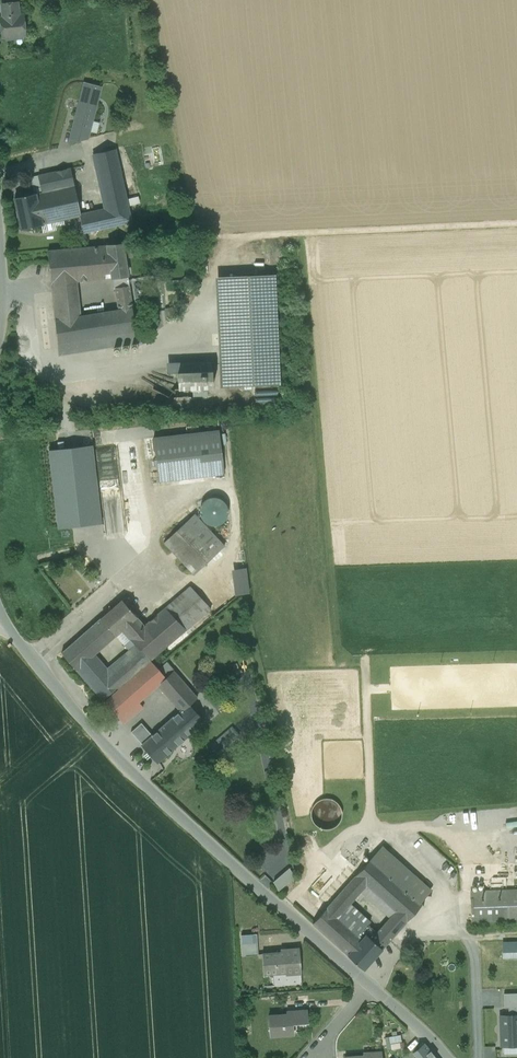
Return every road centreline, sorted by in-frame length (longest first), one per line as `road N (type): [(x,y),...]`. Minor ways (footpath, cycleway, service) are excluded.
road 1 (unclassified): [(0,614),(138,779),(371,987)]
road 2 (track): [(516,226),(344,232),(233,247)]

